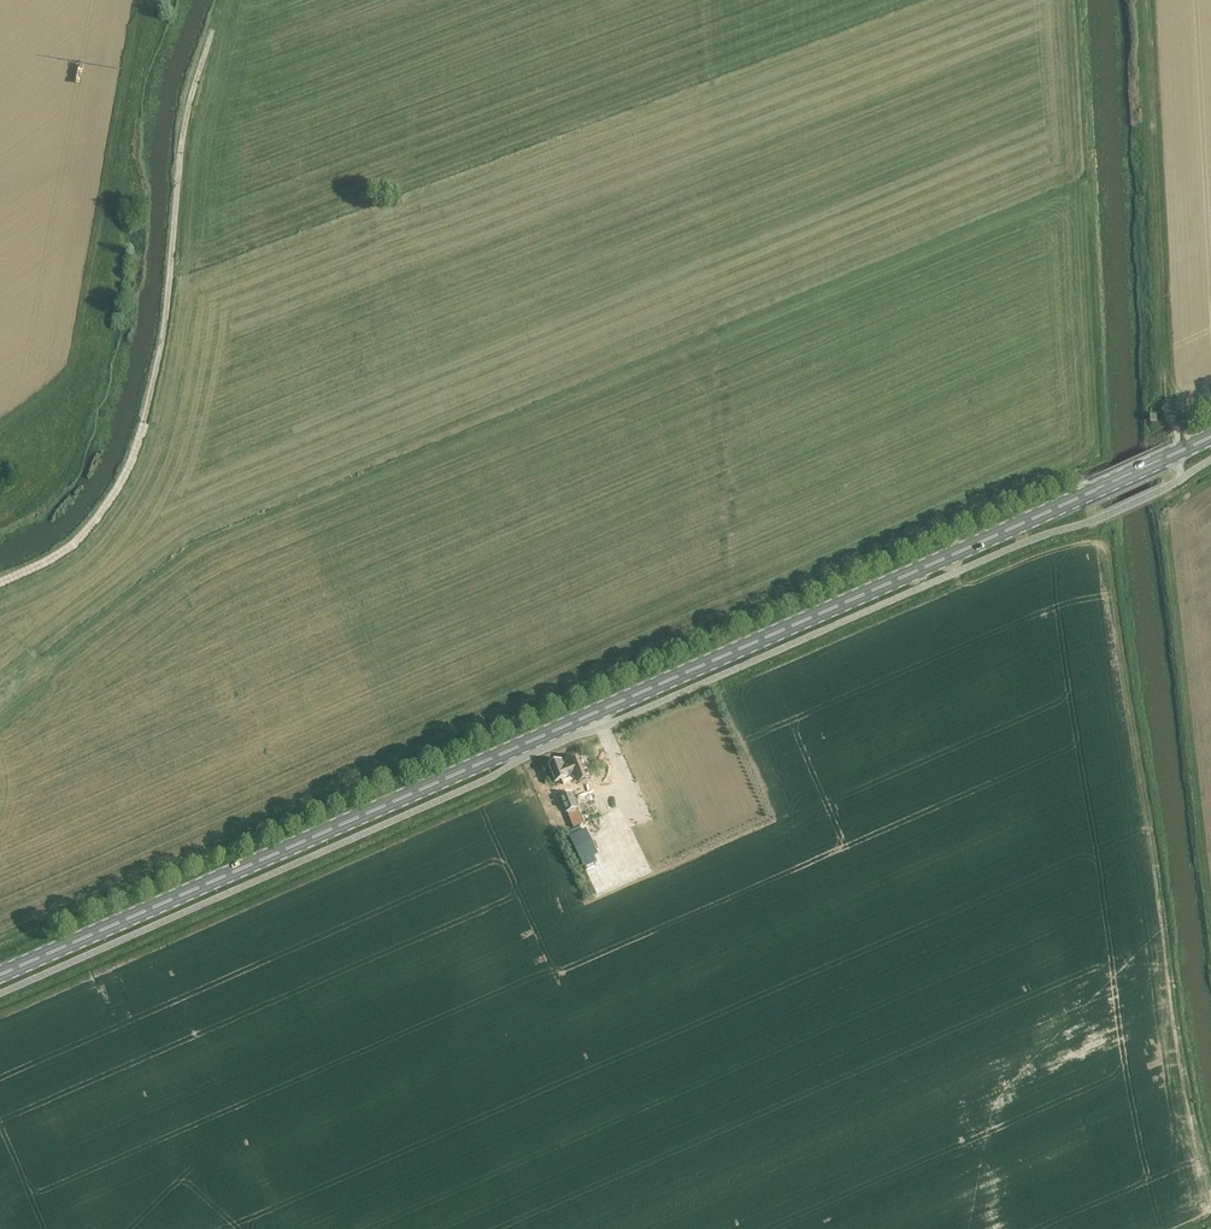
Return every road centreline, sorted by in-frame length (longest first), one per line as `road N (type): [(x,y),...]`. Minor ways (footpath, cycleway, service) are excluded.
road 1 (primary): [(0,977),(1210,435)]

